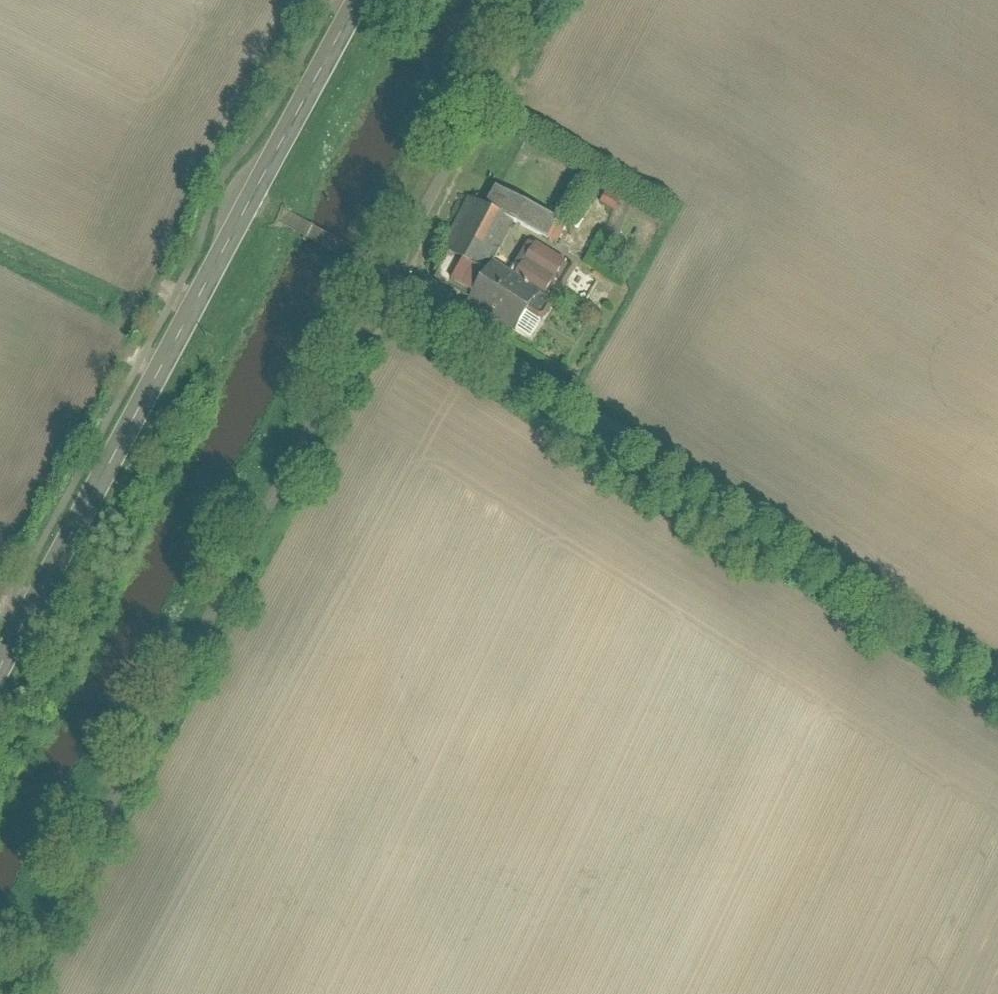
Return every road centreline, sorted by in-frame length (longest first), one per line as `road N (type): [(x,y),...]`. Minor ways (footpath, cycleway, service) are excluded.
road 1 (unclassified): [(376,268),(0,970)]
road 2 (tertiary): [(0,667),(359,0)]
road 3 (unclassified): [(376,268),(551,393),(997,681)]
road 4 (unclassified): [(519,0),(376,268)]

